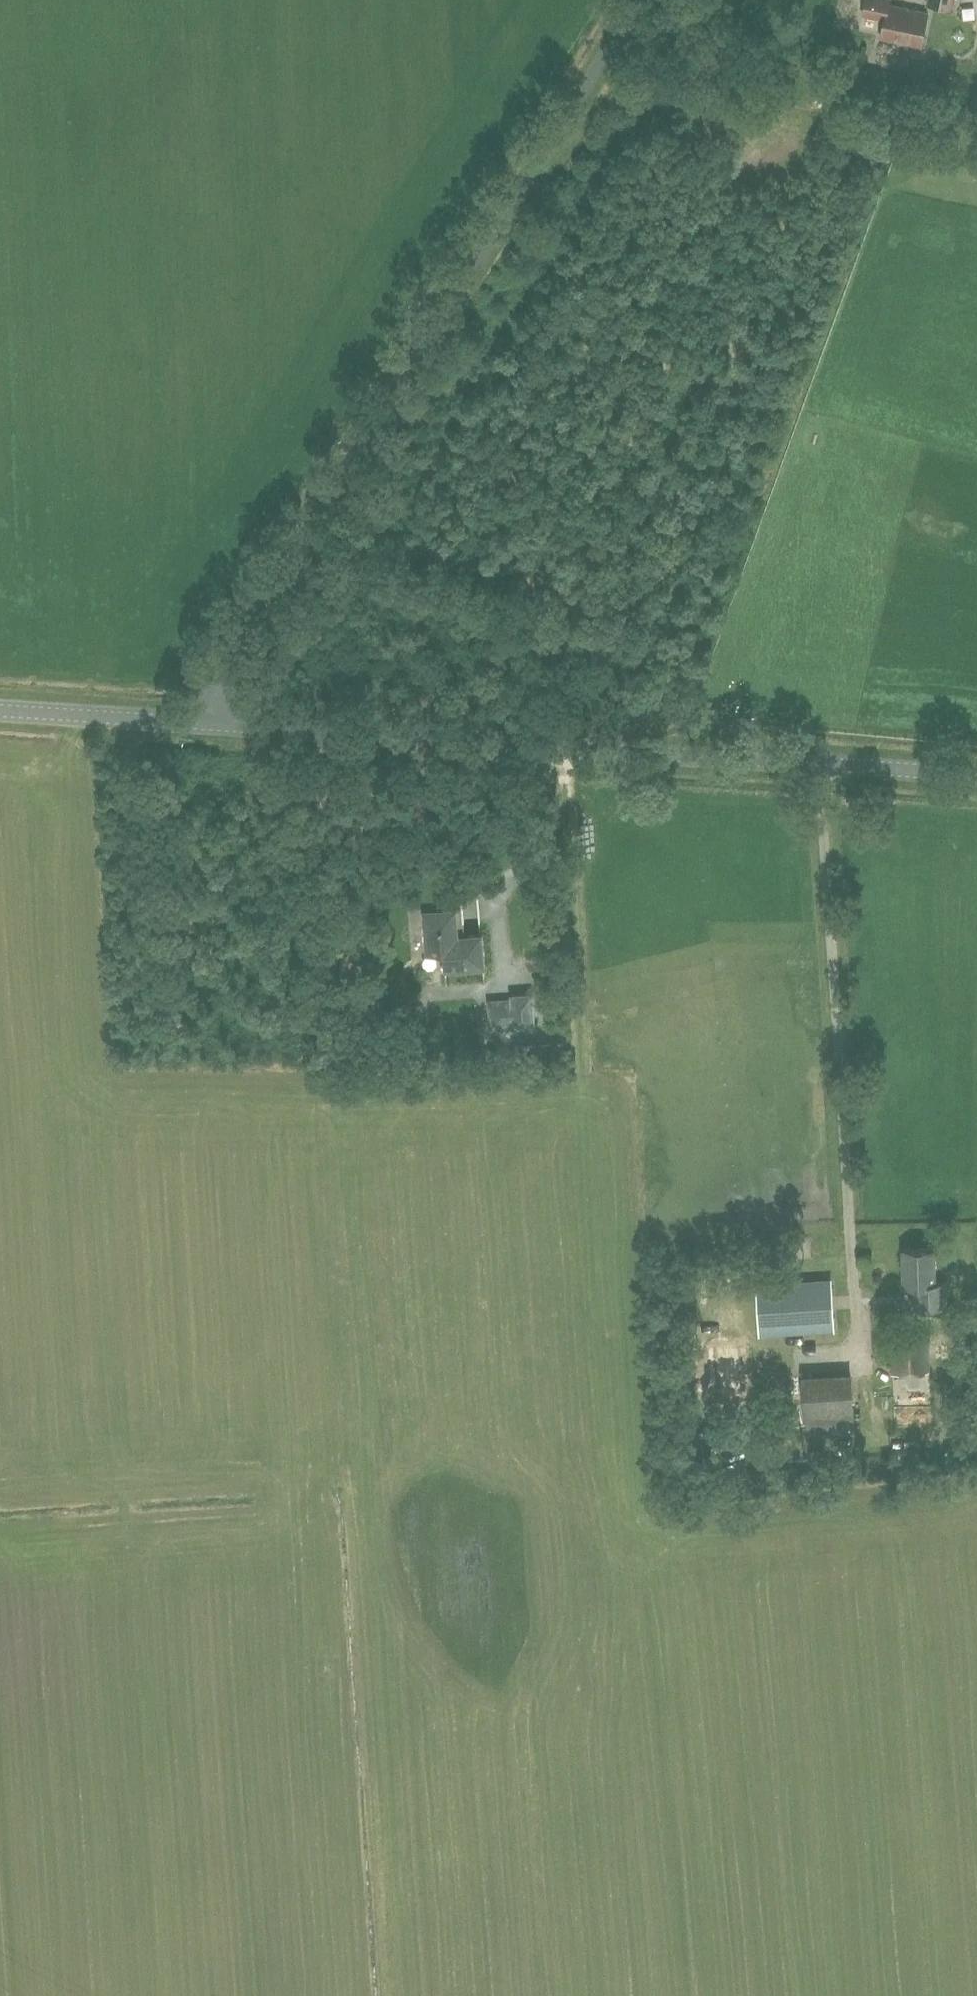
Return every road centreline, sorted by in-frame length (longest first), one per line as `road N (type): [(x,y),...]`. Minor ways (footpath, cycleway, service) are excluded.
road 1 (unclassified): [(208,725),(250,641),(643,0)]
road 2 (tertiary): [(976,778),(208,725)]
road 3 (tertiary): [(208,725),(0,711)]

